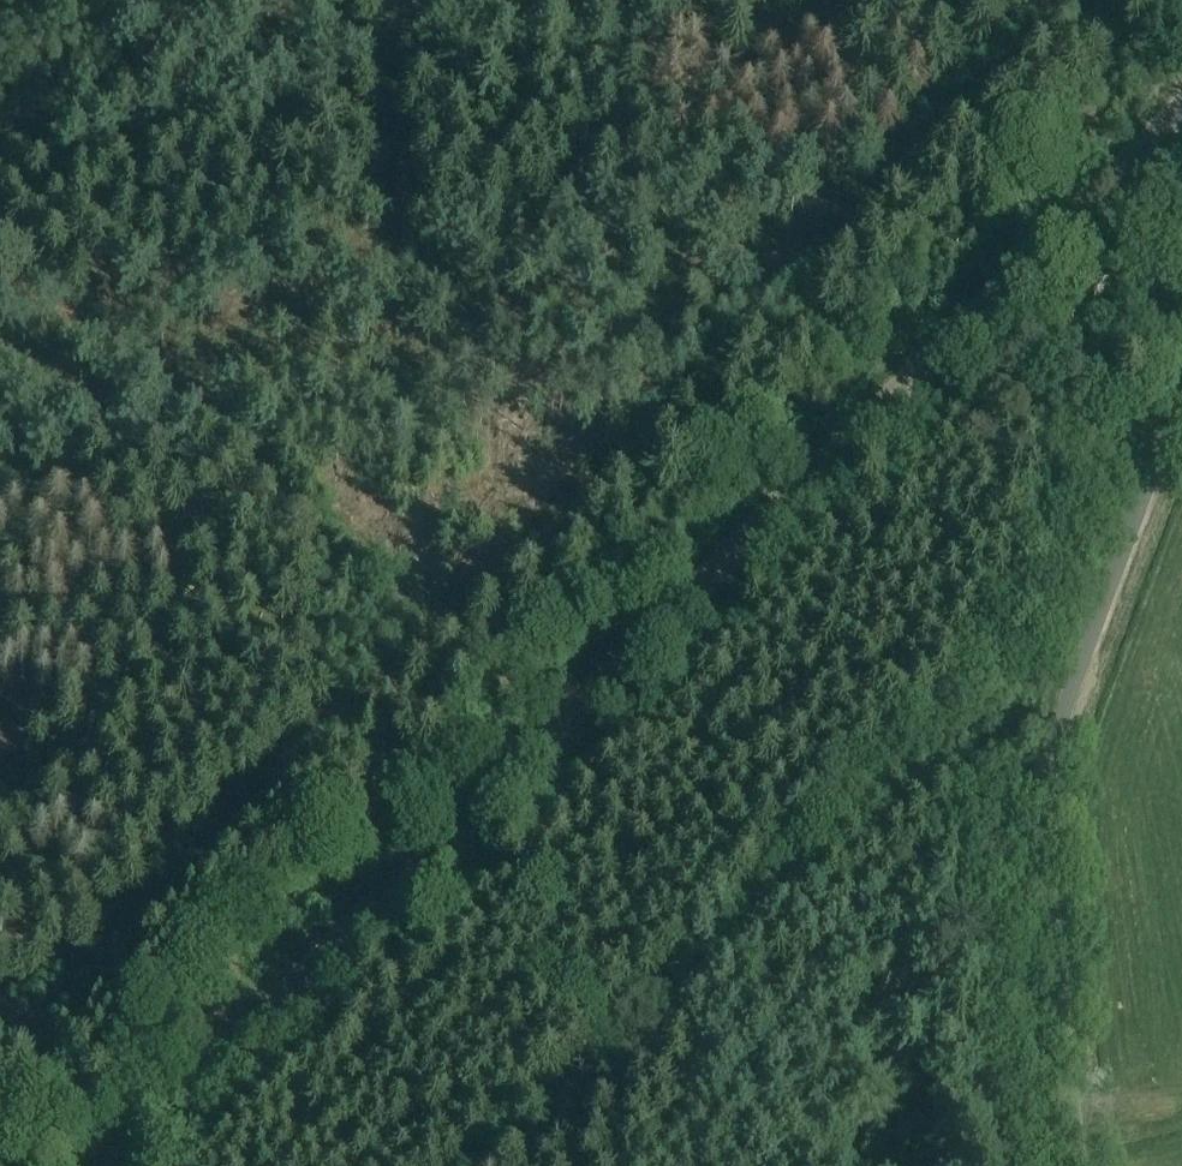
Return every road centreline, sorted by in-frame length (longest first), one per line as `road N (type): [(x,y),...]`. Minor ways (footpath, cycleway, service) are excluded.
road 1 (tertiary): [(113,1165),(1181,113)]
road 2 (track): [(0,1035),(1066,0)]
road 3 (unclassified): [(1079,1165),(1043,830),(1045,793),(1062,720),(1181,400)]

